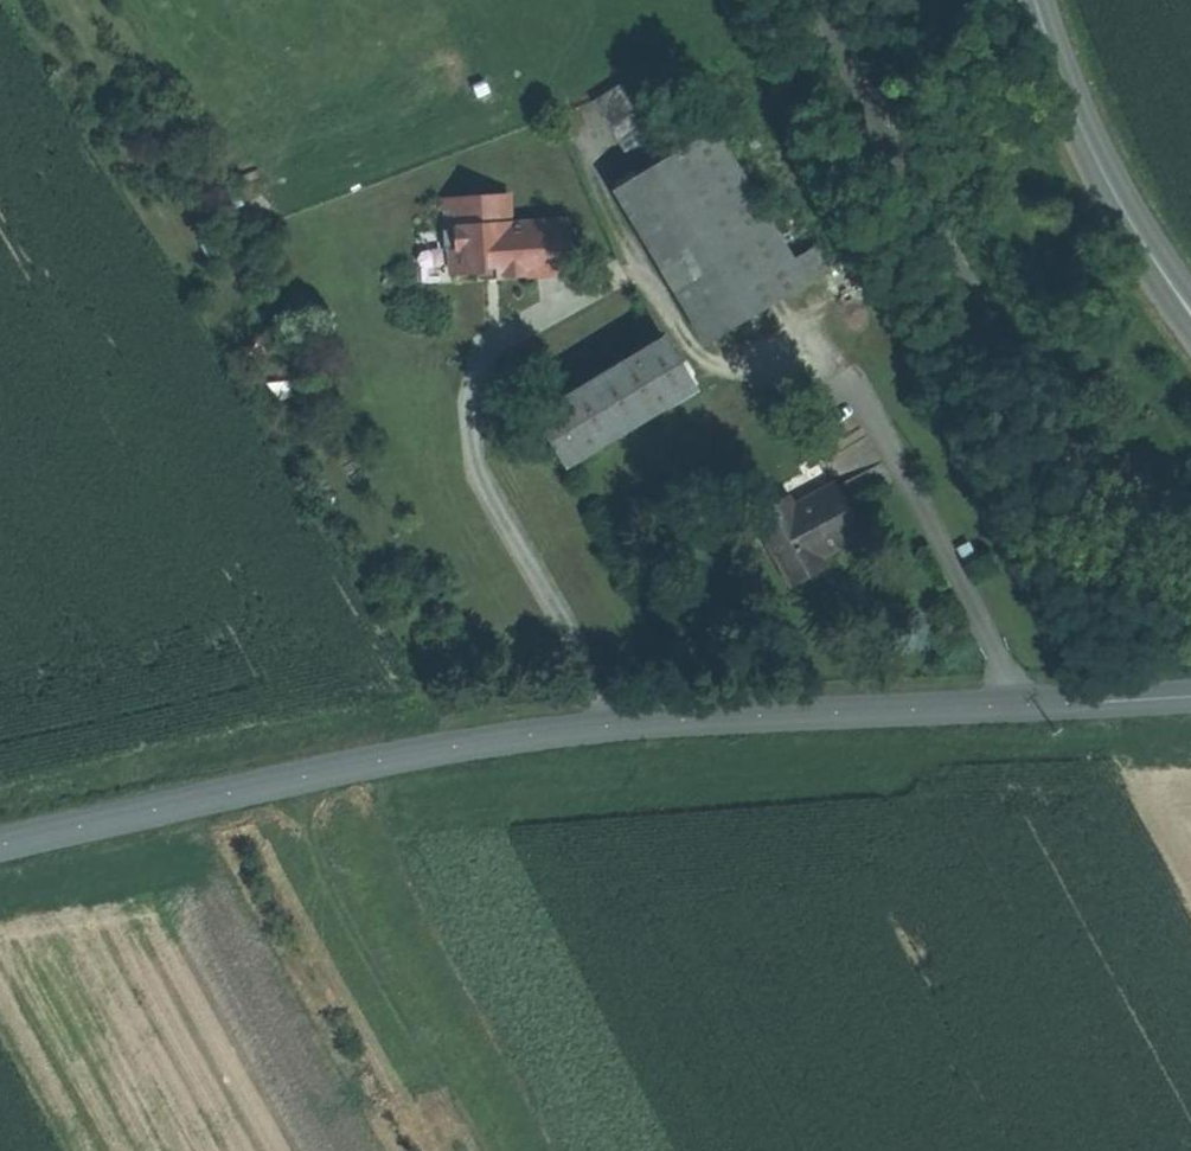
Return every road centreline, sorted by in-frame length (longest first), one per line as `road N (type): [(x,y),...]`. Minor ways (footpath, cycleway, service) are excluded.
road 1 (tertiary): [(0,847),(479,736),(653,719),(1190,696)]
road 2 (unclassified): [(1190,533),(1136,506),(1038,409),(823,0)]
road 3 (secondary): [(1036,0),(1106,180),(1190,309)]

